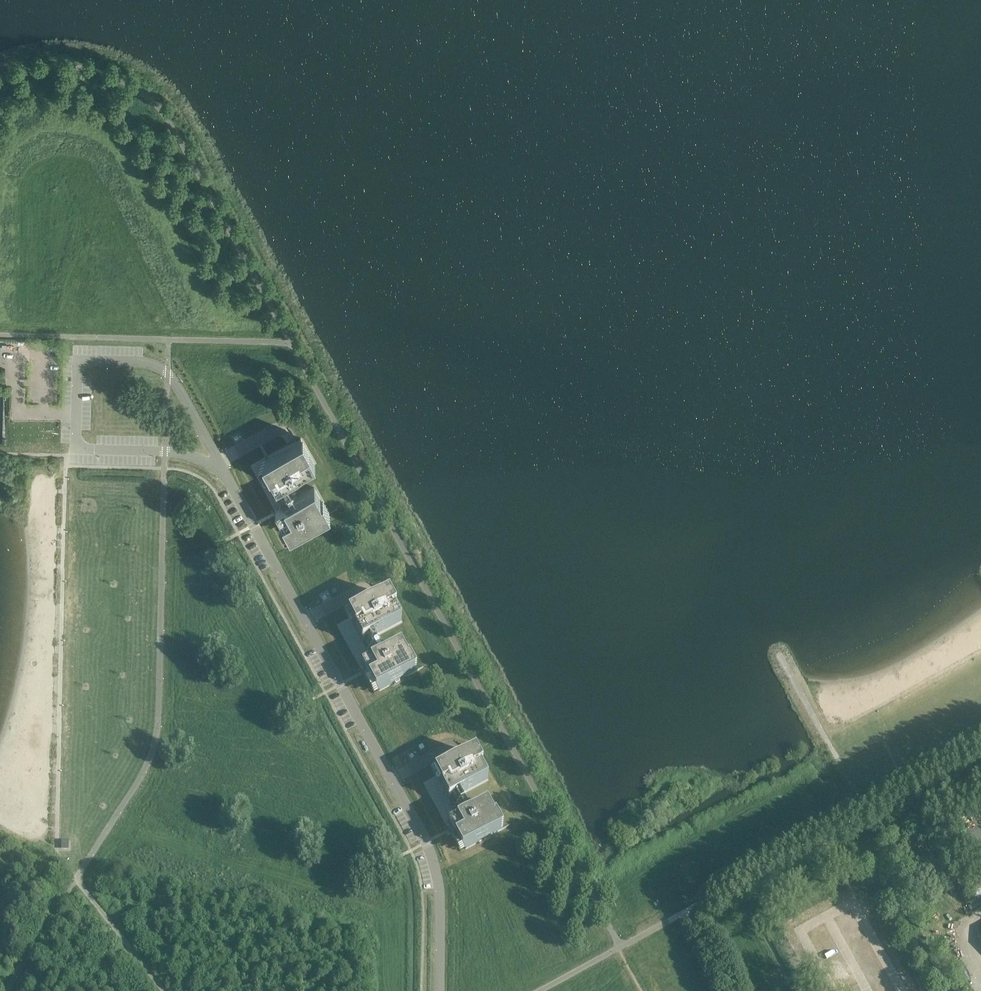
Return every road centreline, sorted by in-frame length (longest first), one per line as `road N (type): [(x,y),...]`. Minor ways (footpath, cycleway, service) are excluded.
road 1 (residential): [(230,483),(427,846),(438,883),(440,990)]
road 2 (residential): [(167,371),(230,483)]

